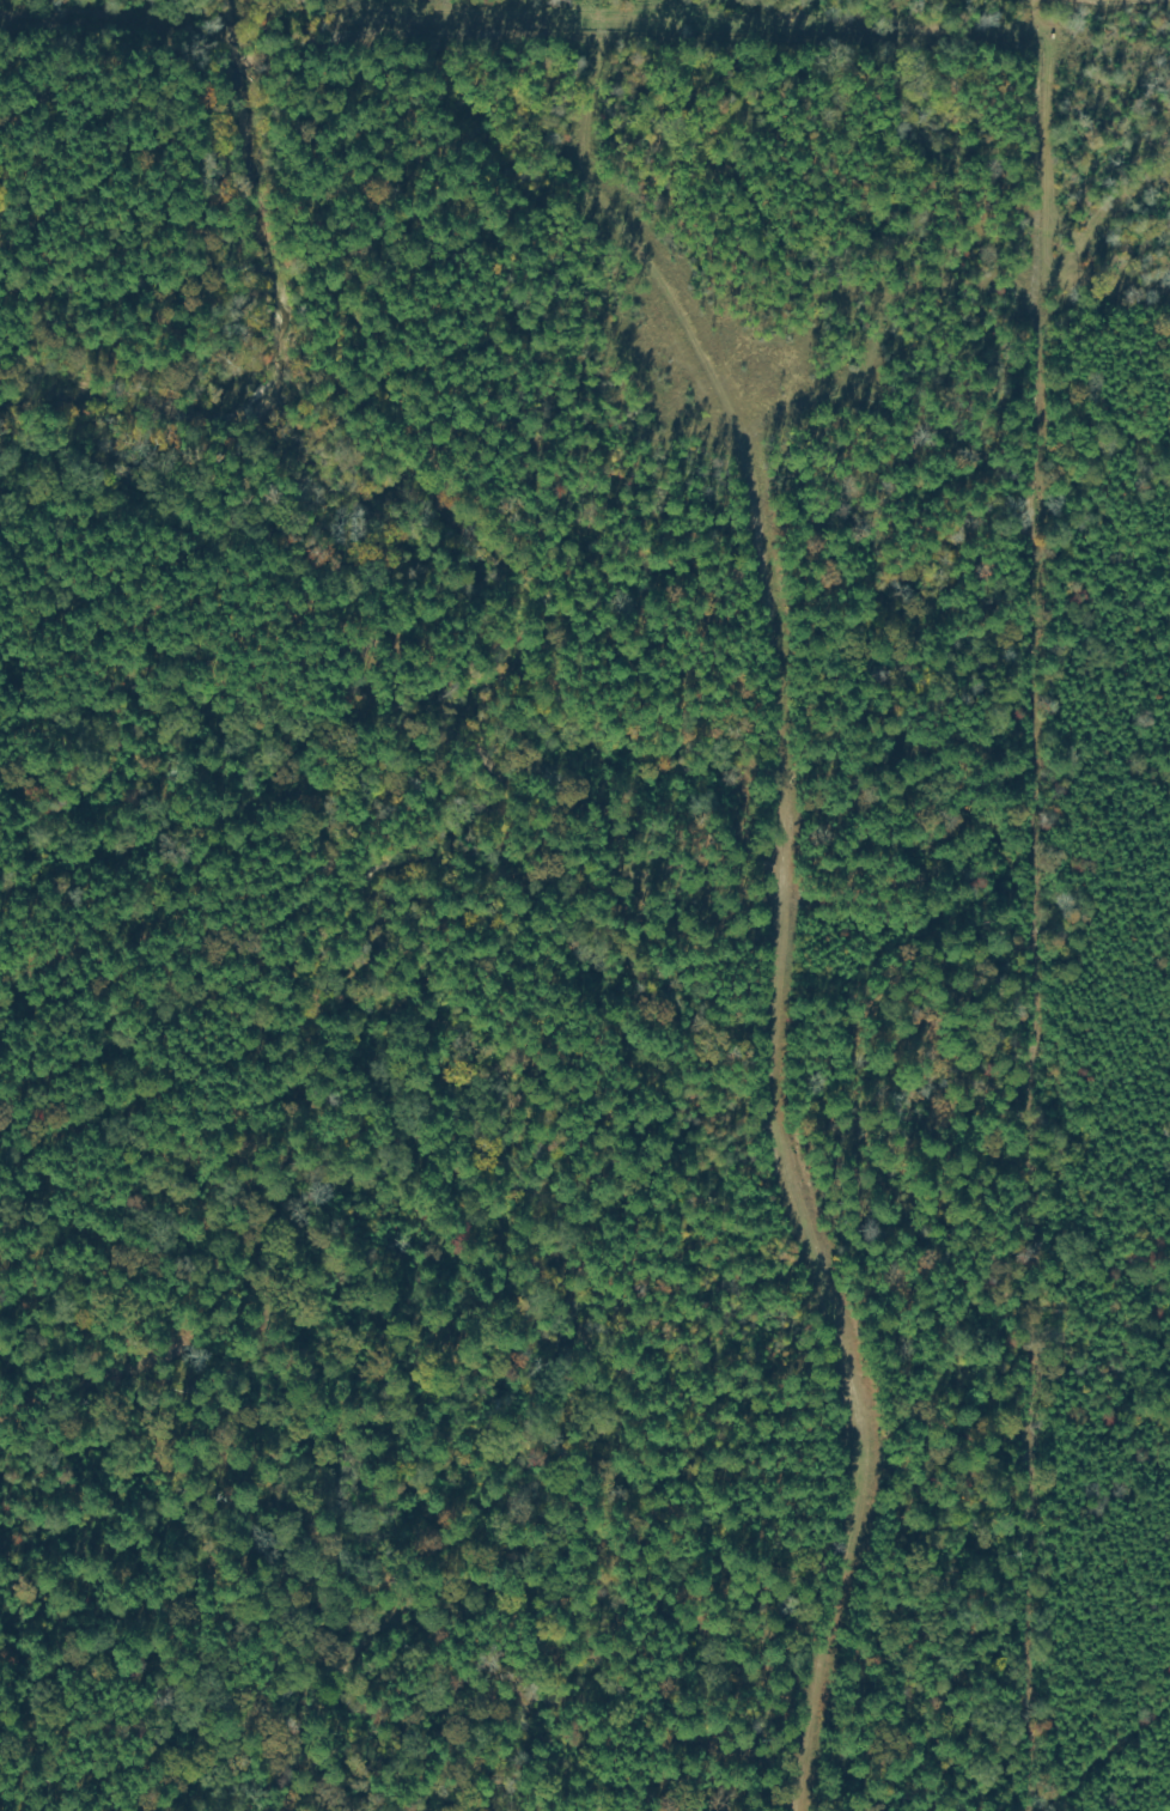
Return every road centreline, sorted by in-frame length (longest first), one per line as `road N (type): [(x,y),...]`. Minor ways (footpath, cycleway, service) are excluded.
road 1 (residential): [(825,1810),(825,1483),(849,1369),(819,1096),(779,924),(749,454),(720,359),(596,151)]

